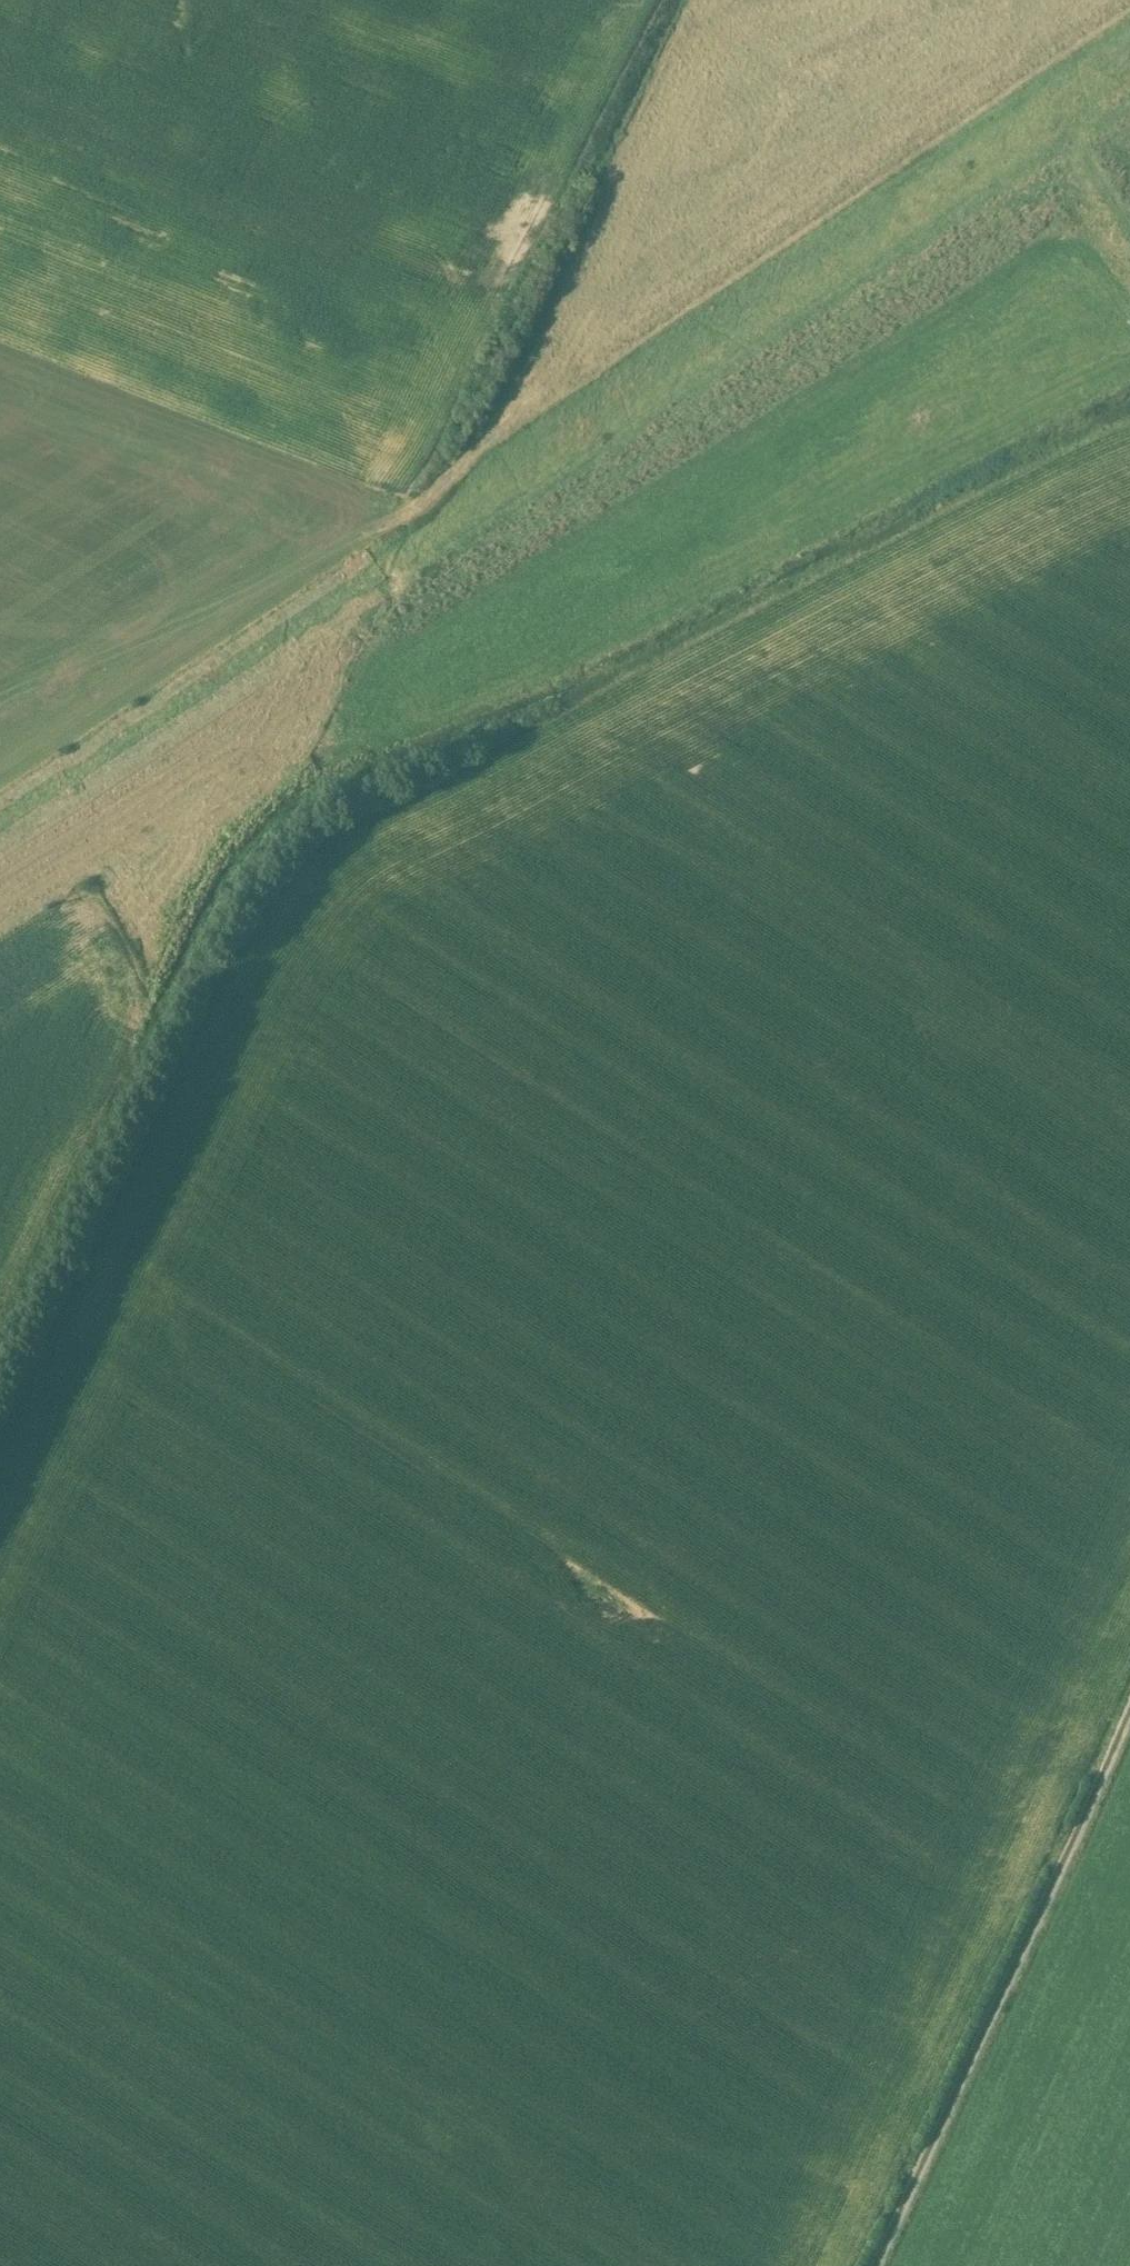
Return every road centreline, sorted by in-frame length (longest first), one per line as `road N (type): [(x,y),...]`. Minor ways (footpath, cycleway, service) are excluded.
road 1 (track): [(1031,65),(869,156),(552,377),(407,520),(306,535),(0,405)]
road 2 (track): [(1129,1713),(877,2265)]
road 3 (track): [(1120,0),(1031,65),(1129,232)]

